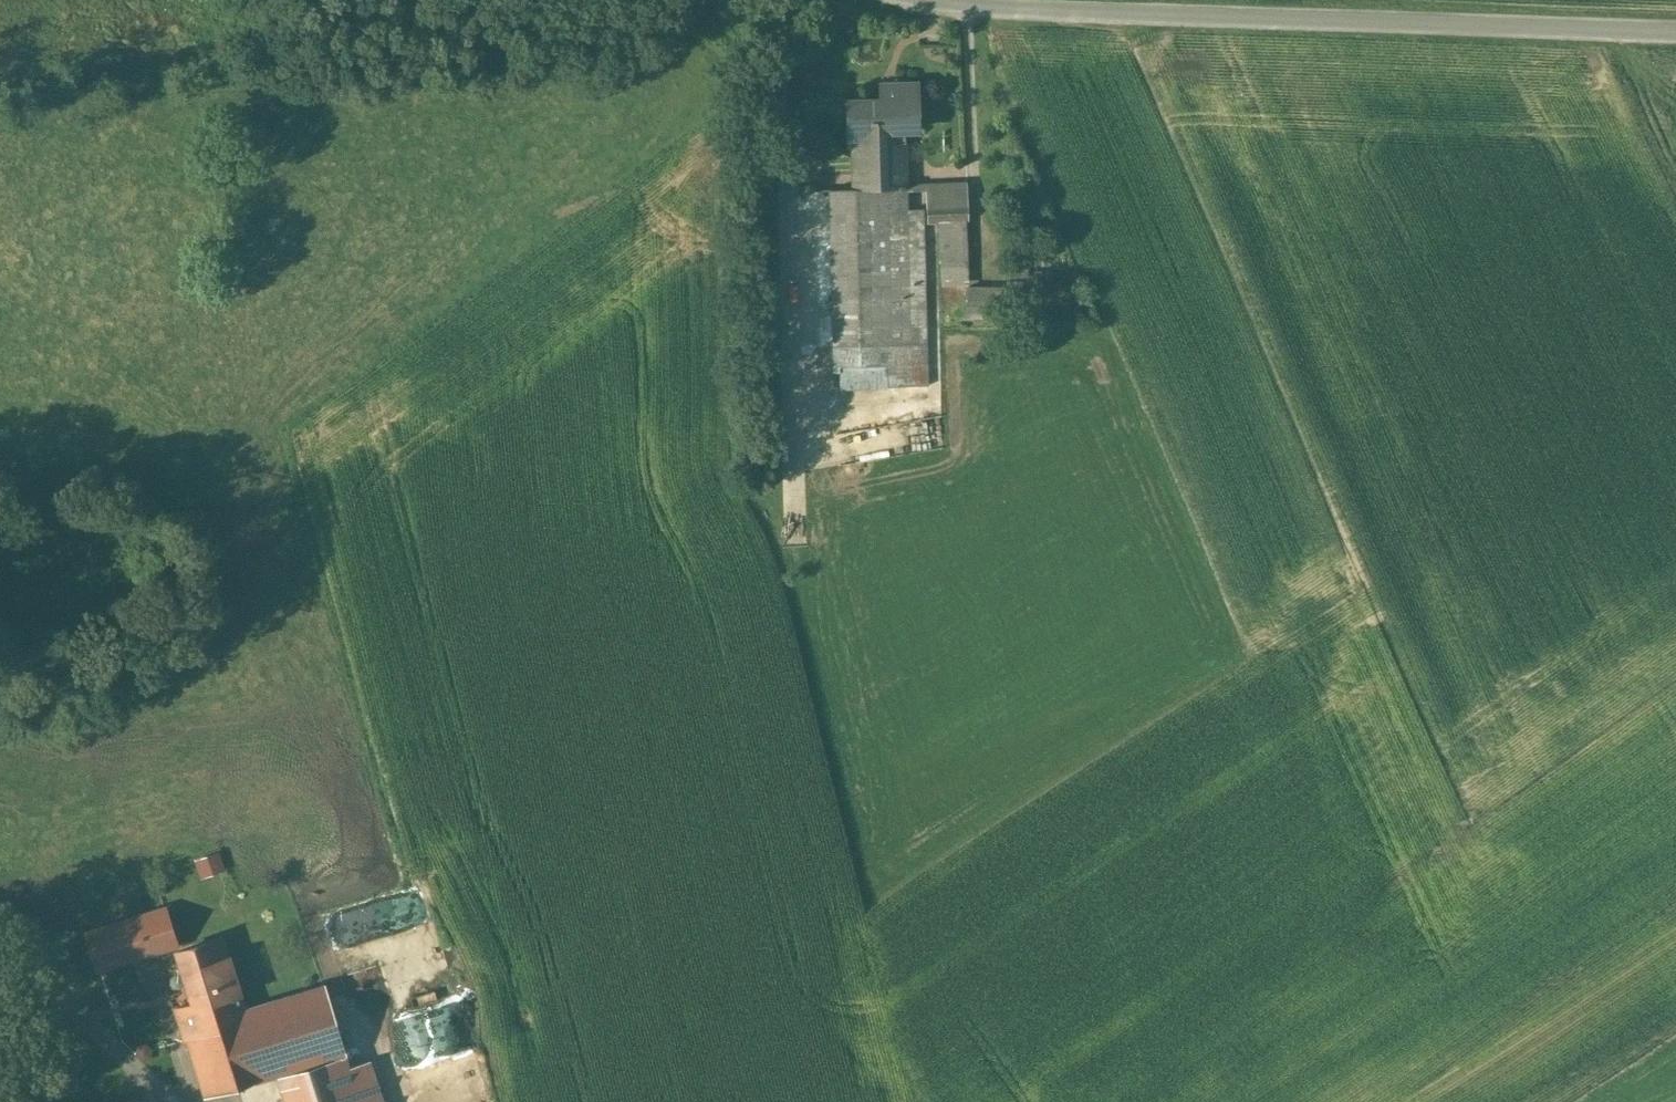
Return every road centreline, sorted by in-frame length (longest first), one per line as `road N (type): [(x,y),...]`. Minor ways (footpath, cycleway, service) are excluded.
road 1 (unclassified): [(930,0),(1675,32)]

